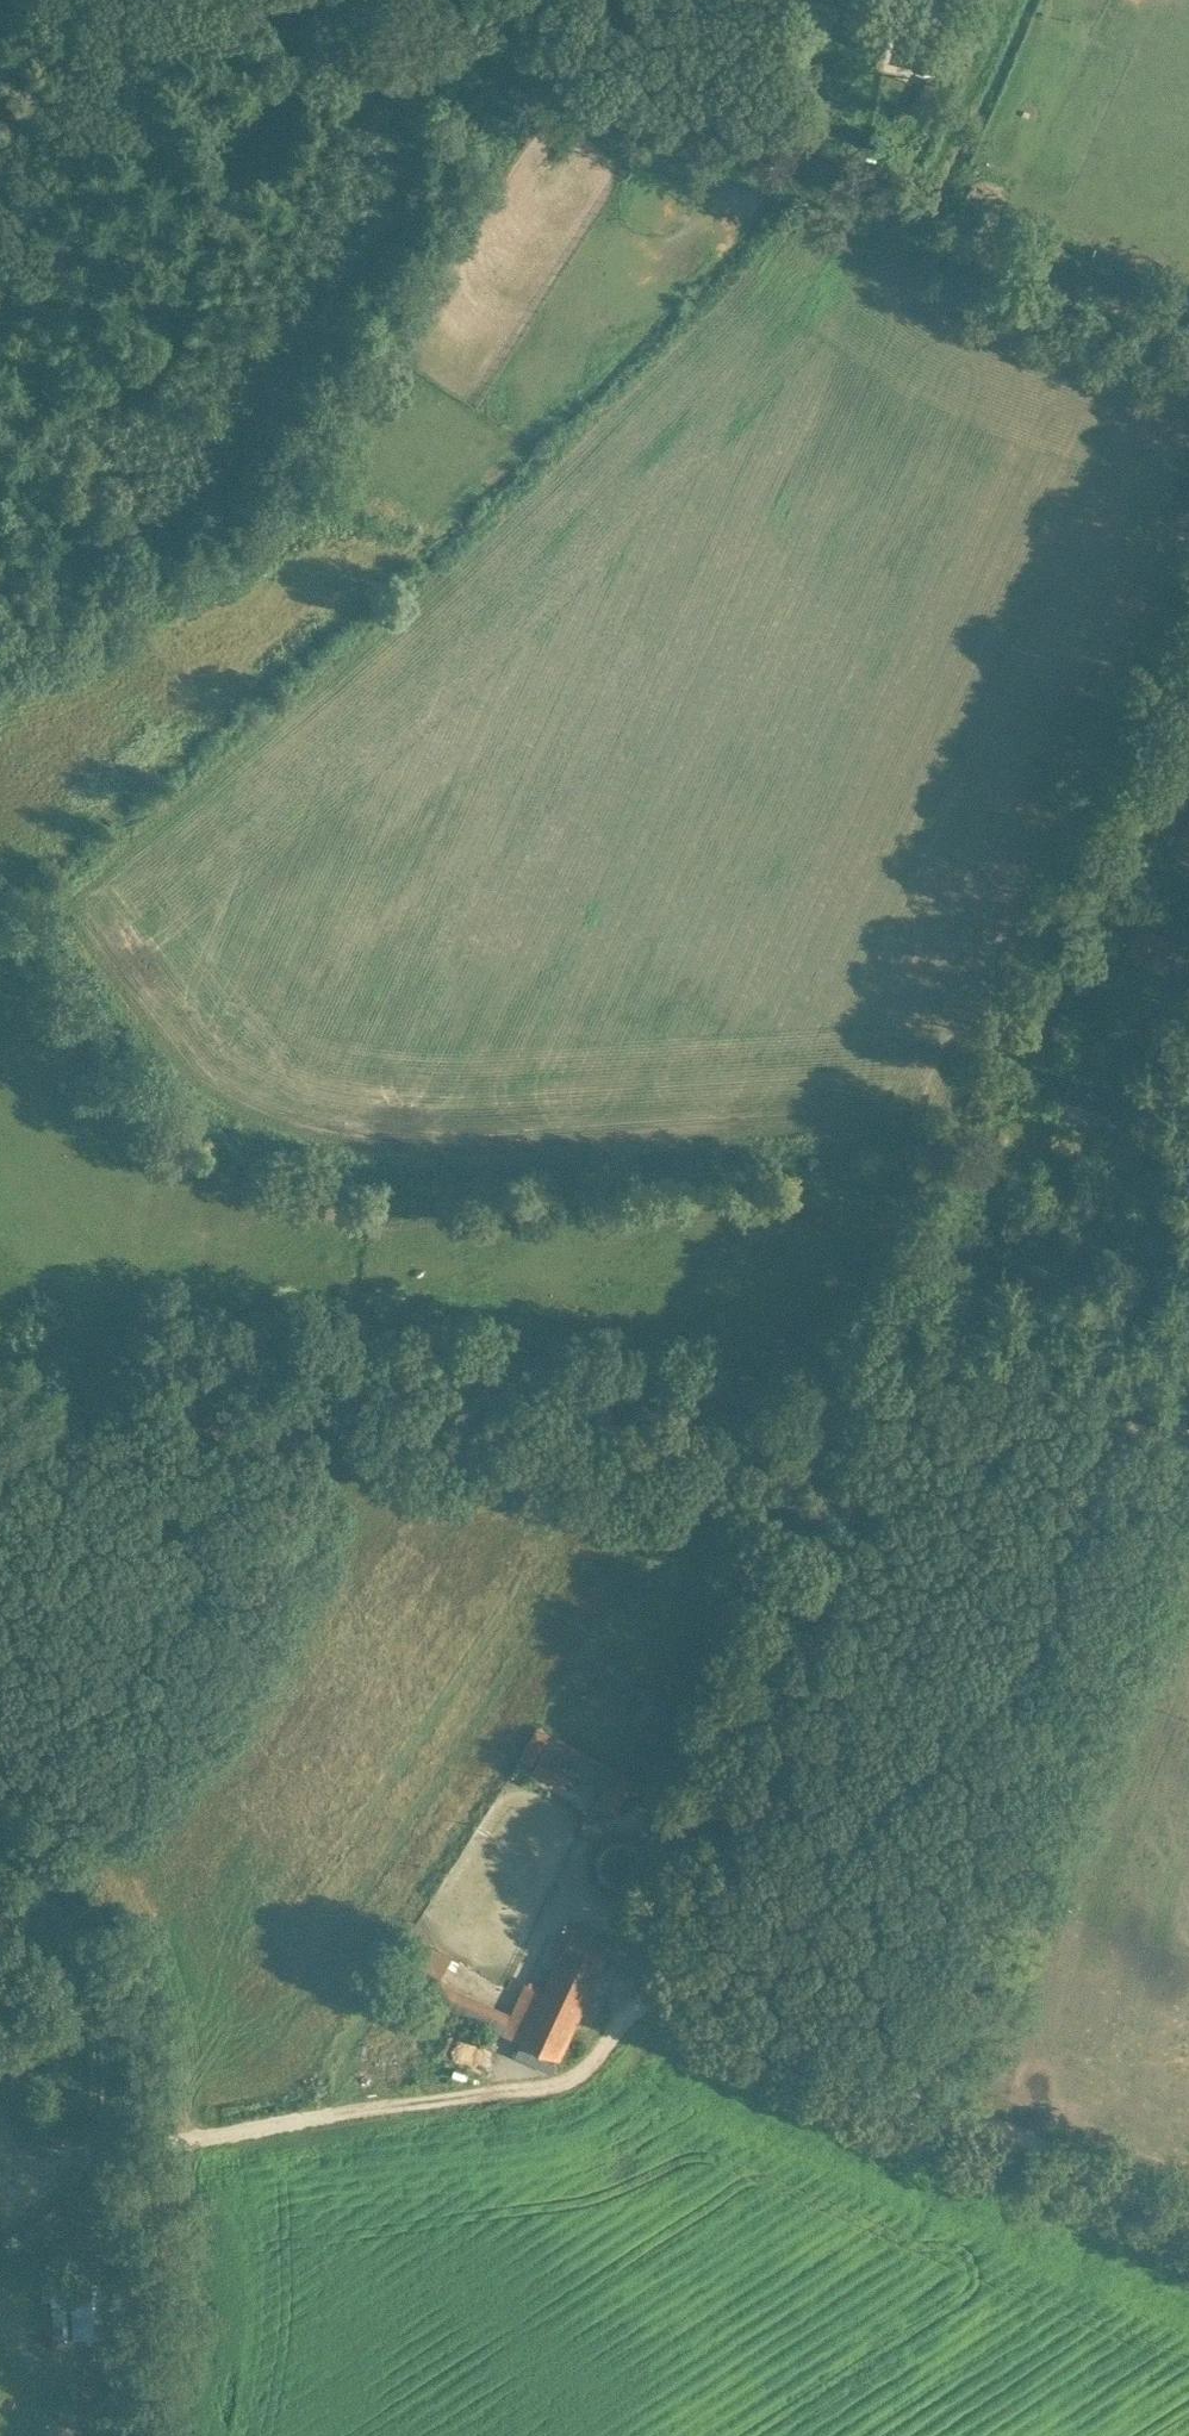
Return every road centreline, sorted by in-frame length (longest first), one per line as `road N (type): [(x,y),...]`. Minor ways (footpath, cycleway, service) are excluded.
road 1 (track): [(1188,1420),(912,2089),(1188,2213)]
road 2 (track): [(339,0),(1188,316)]
road 3 (track): [(912,2089),(654,1973),(601,2044),(534,2075),(152,2138)]
road 4 (track): [(1188,628),(977,1097)]

